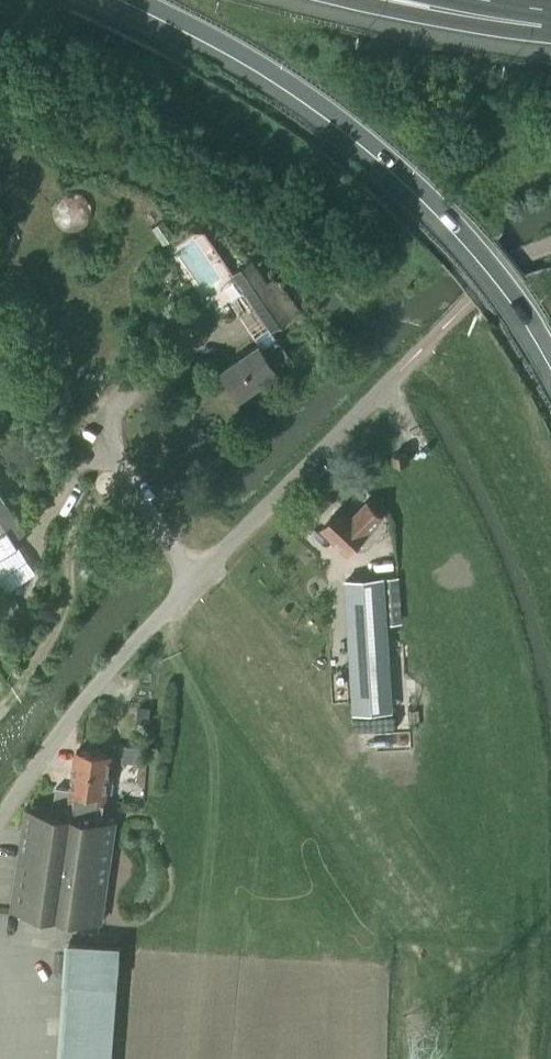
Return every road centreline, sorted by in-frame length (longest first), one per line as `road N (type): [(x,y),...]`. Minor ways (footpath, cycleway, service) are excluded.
road 1 (unclassified): [(0,818),(93,687),(399,374)]
road 2 (motorway): [(134,0),(248,61),(345,126),(460,226),(524,303),(550,353)]
road 3 (motorway): [(346,0),(550,34)]

